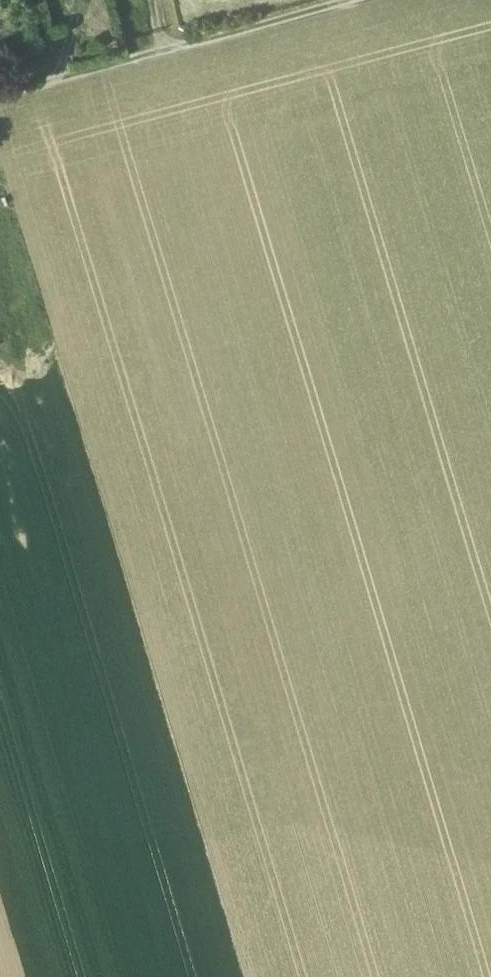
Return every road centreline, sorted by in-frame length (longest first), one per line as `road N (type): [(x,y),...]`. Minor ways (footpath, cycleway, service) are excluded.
road 1 (track): [(357,0),(0,96)]

